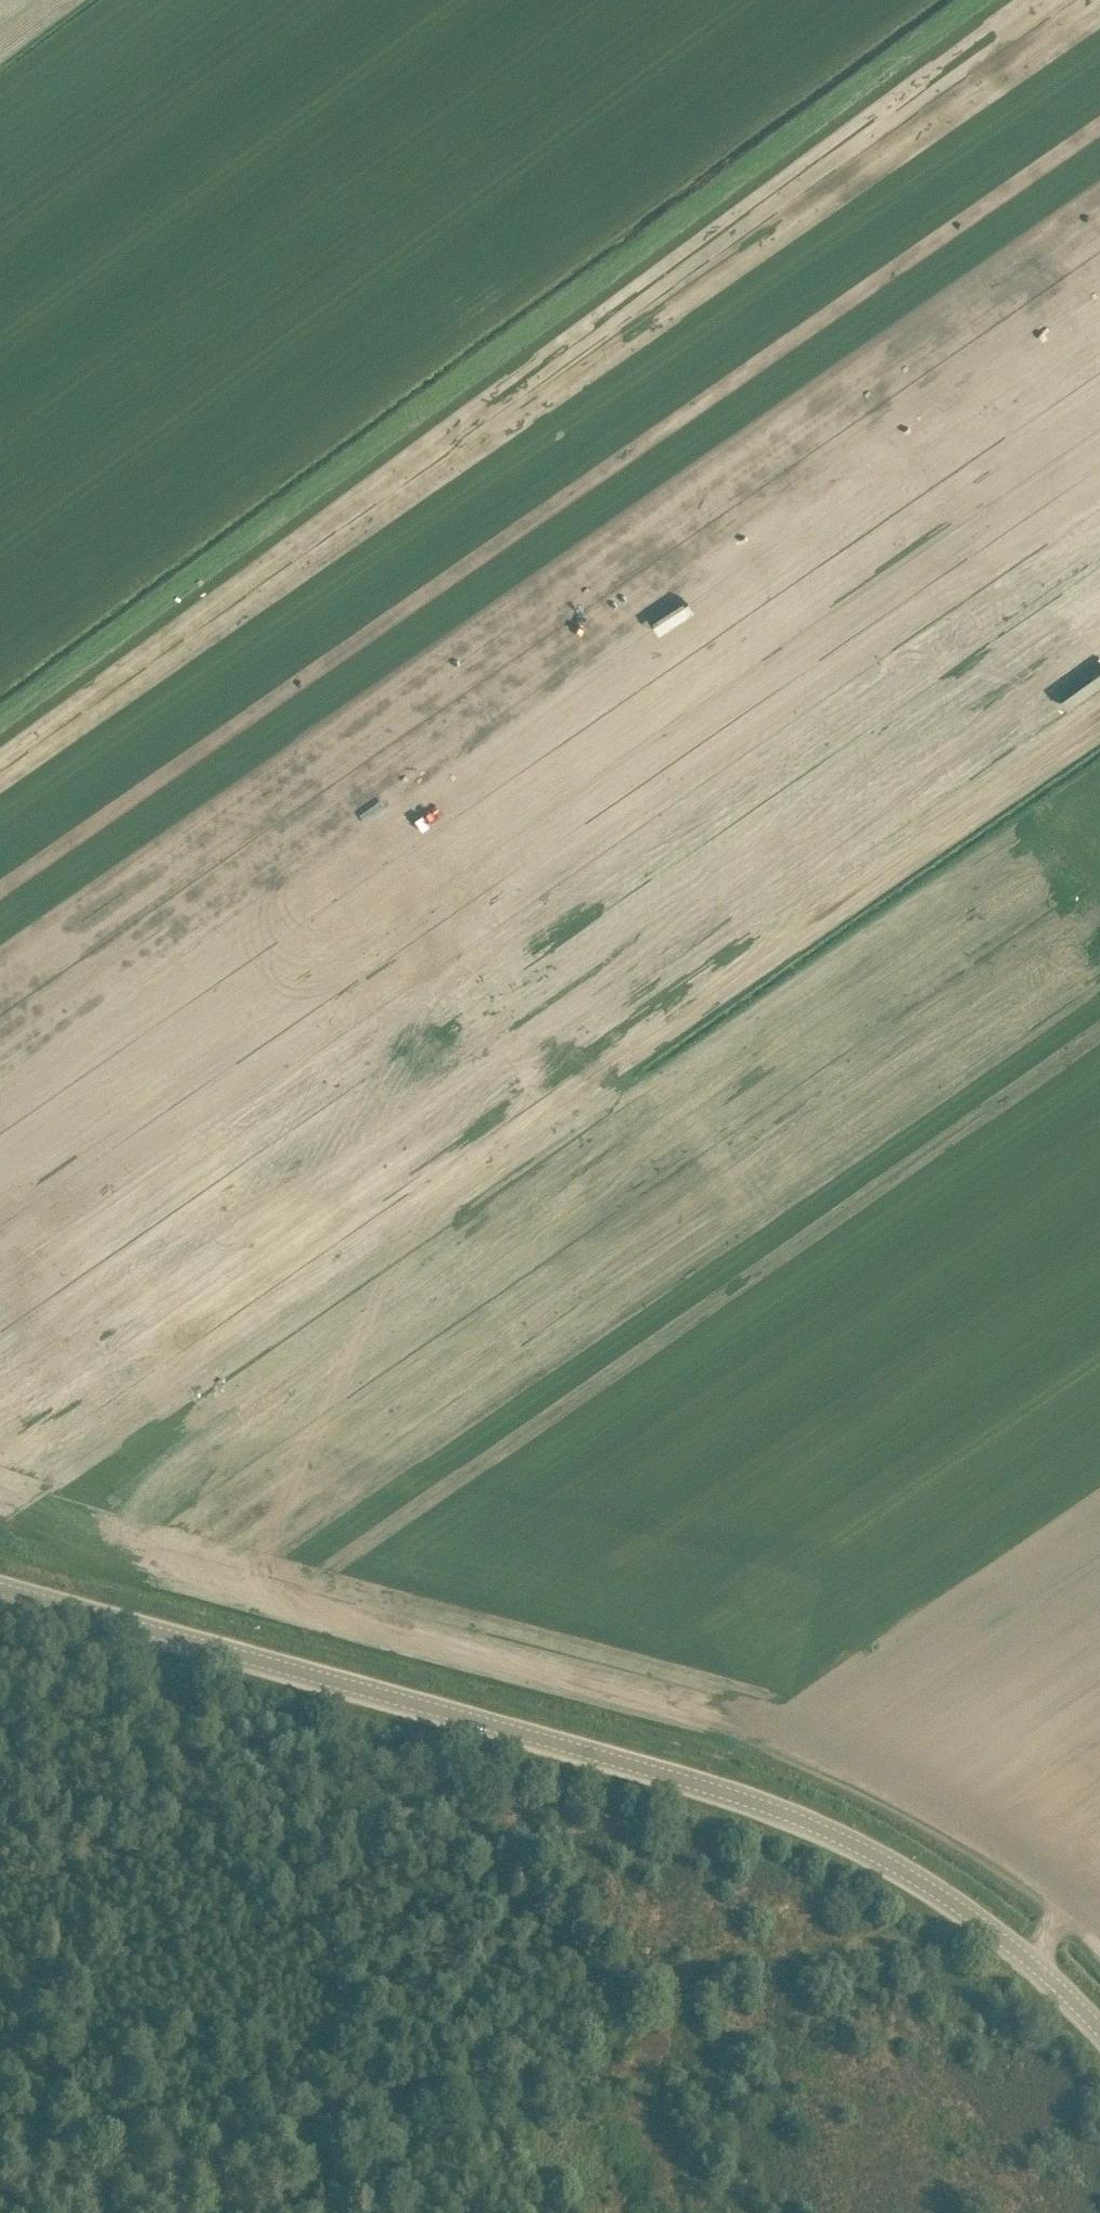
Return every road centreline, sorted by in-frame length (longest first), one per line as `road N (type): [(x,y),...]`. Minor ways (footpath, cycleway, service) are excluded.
road 1 (tertiary): [(1099,2015),(1028,1950),(838,1836),(0,1588)]

